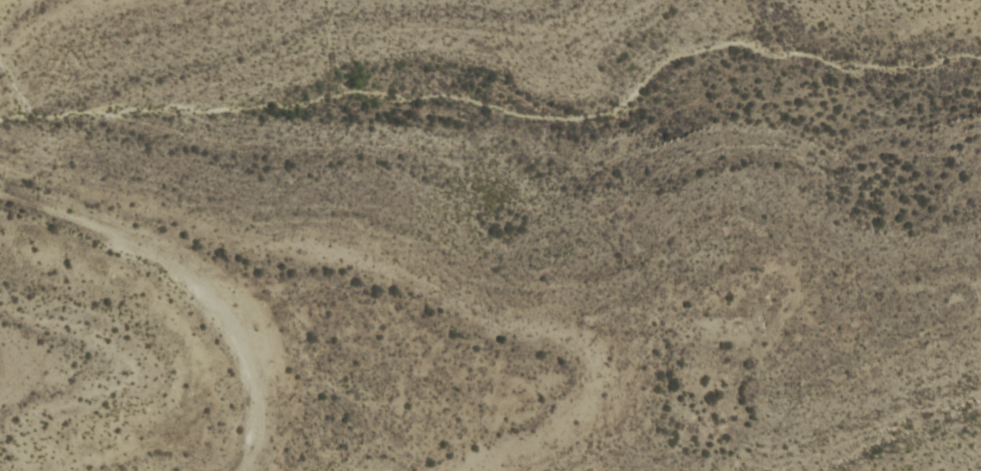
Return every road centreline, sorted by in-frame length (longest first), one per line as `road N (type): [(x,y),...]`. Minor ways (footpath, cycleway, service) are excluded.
road 1 (track): [(0,194),(149,252),(204,293),(242,348),(259,404),(254,453),(239,470)]

